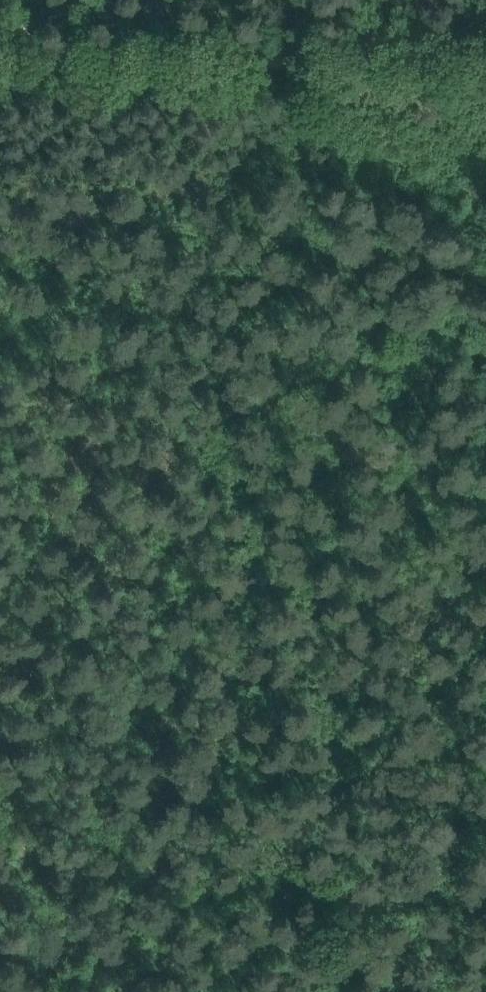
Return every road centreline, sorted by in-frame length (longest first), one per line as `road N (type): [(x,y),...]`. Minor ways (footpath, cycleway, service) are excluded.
road 1 (track): [(0,61),(485,66)]

